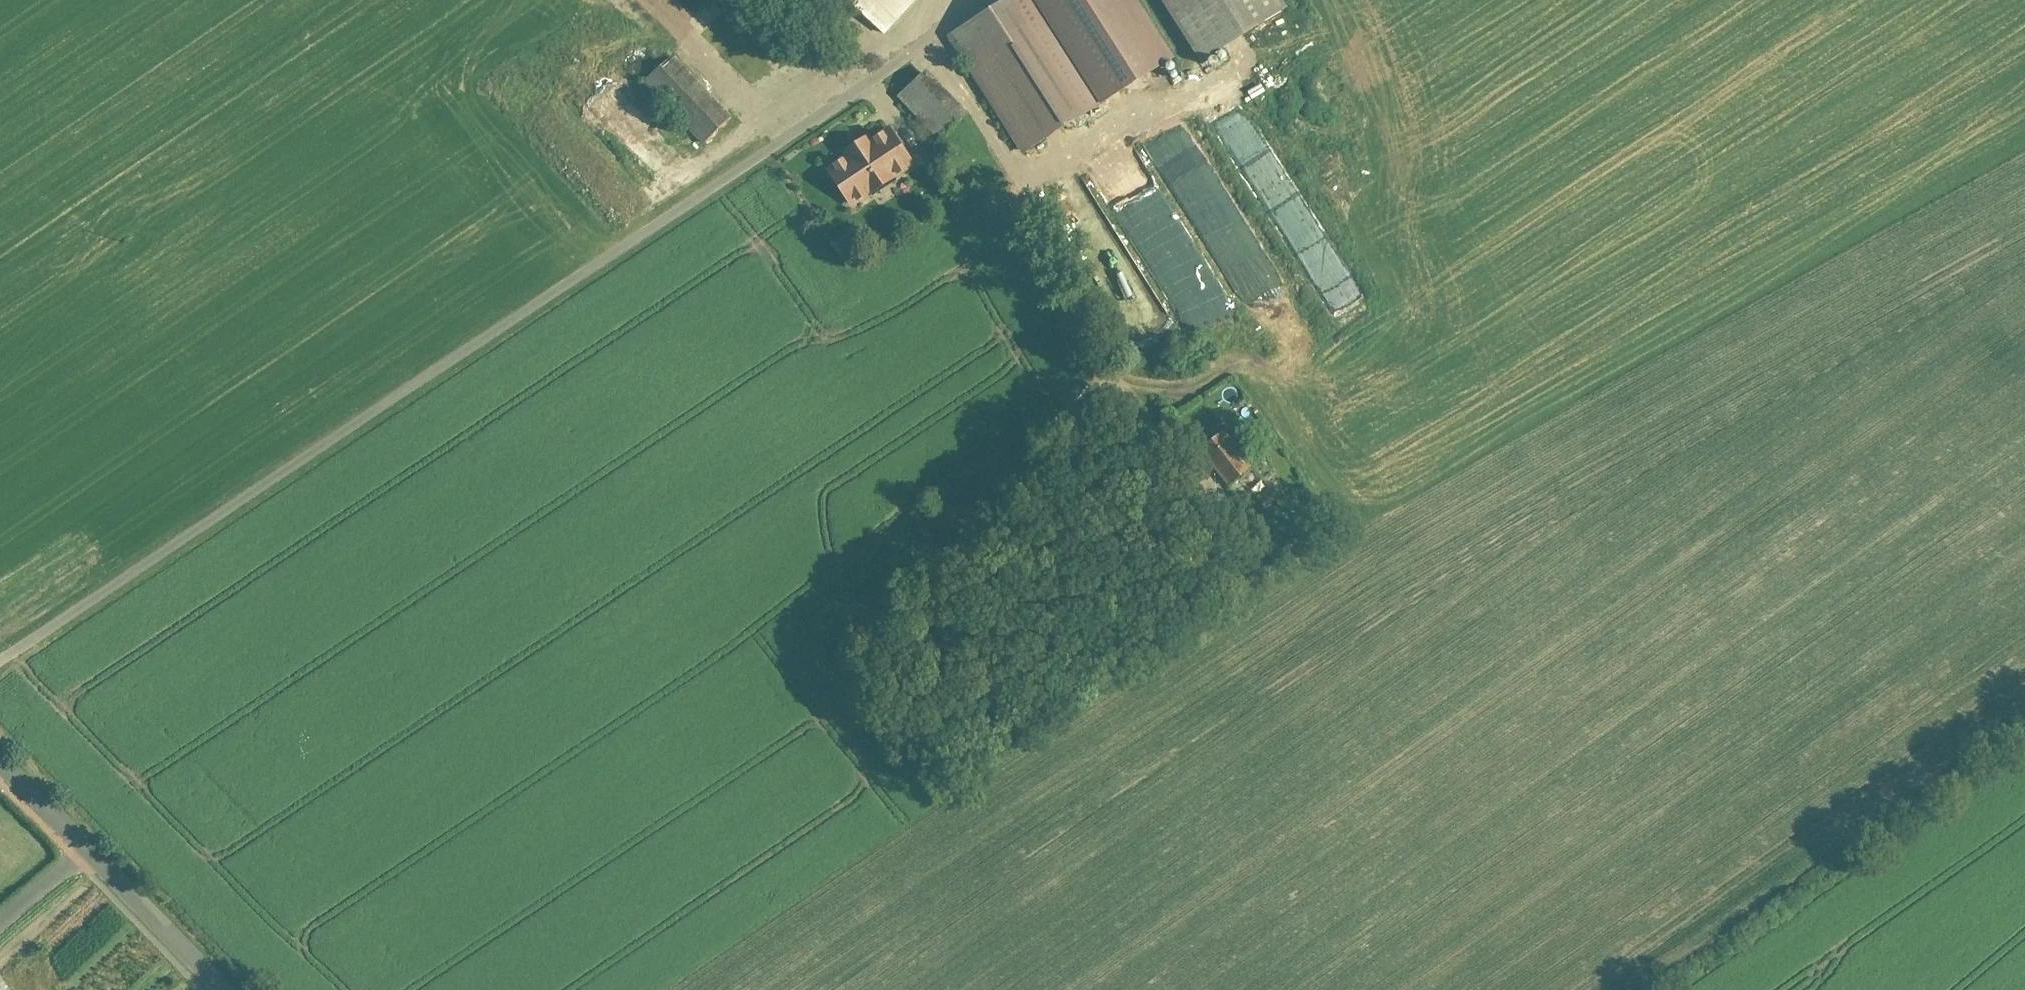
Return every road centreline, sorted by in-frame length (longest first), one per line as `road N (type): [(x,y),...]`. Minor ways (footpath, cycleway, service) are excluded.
road 1 (residential): [(219,989),(0,767)]

